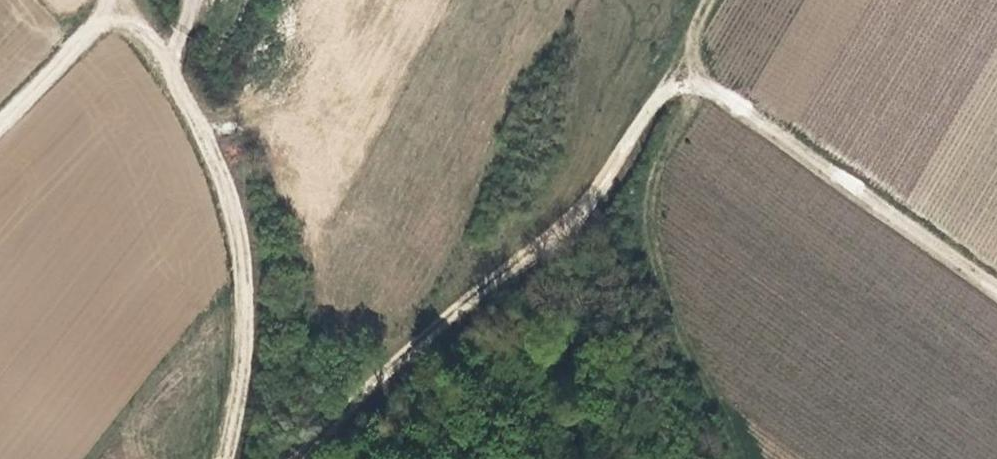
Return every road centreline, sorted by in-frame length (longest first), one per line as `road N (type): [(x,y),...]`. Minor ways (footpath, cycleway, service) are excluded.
road 1 (track): [(996,291),(710,80),(686,84),(651,103),(590,199),(369,406),(298,458)]
road 2 (track): [(217,458),(240,243),(217,152),(180,67),(120,2)]
road 3 (track): [(740,458),(679,322),(650,220),(652,161),(686,84),(702,0)]
road 4 (track): [(0,126),(119,0)]

